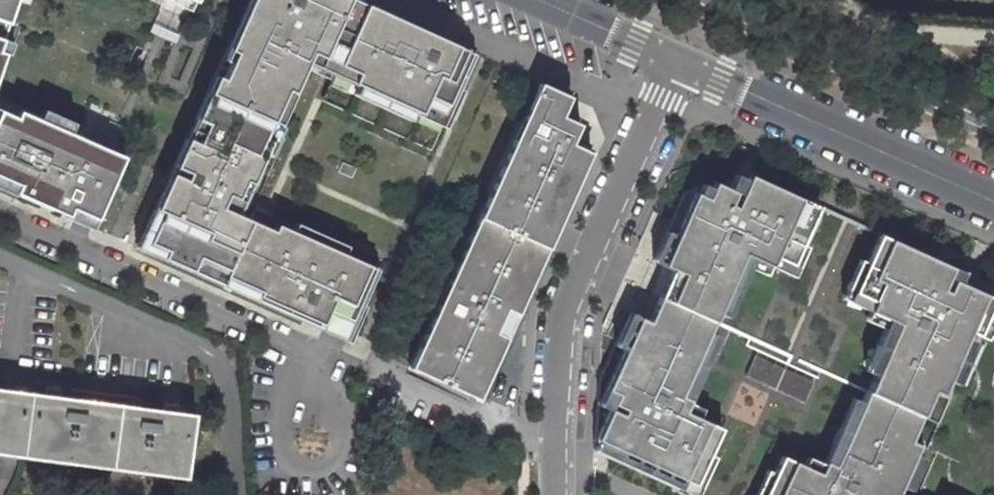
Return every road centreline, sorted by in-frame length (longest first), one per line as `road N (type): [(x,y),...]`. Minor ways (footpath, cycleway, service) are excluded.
road 1 (residential): [(556,494),(566,305),(677,60)]
road 2 (residential): [(0,258),(204,350),(221,367),(230,387),(231,494)]
road 3 (primary): [(973,191),(677,60)]
road 4 (primary): [(677,60),(539,0)]

